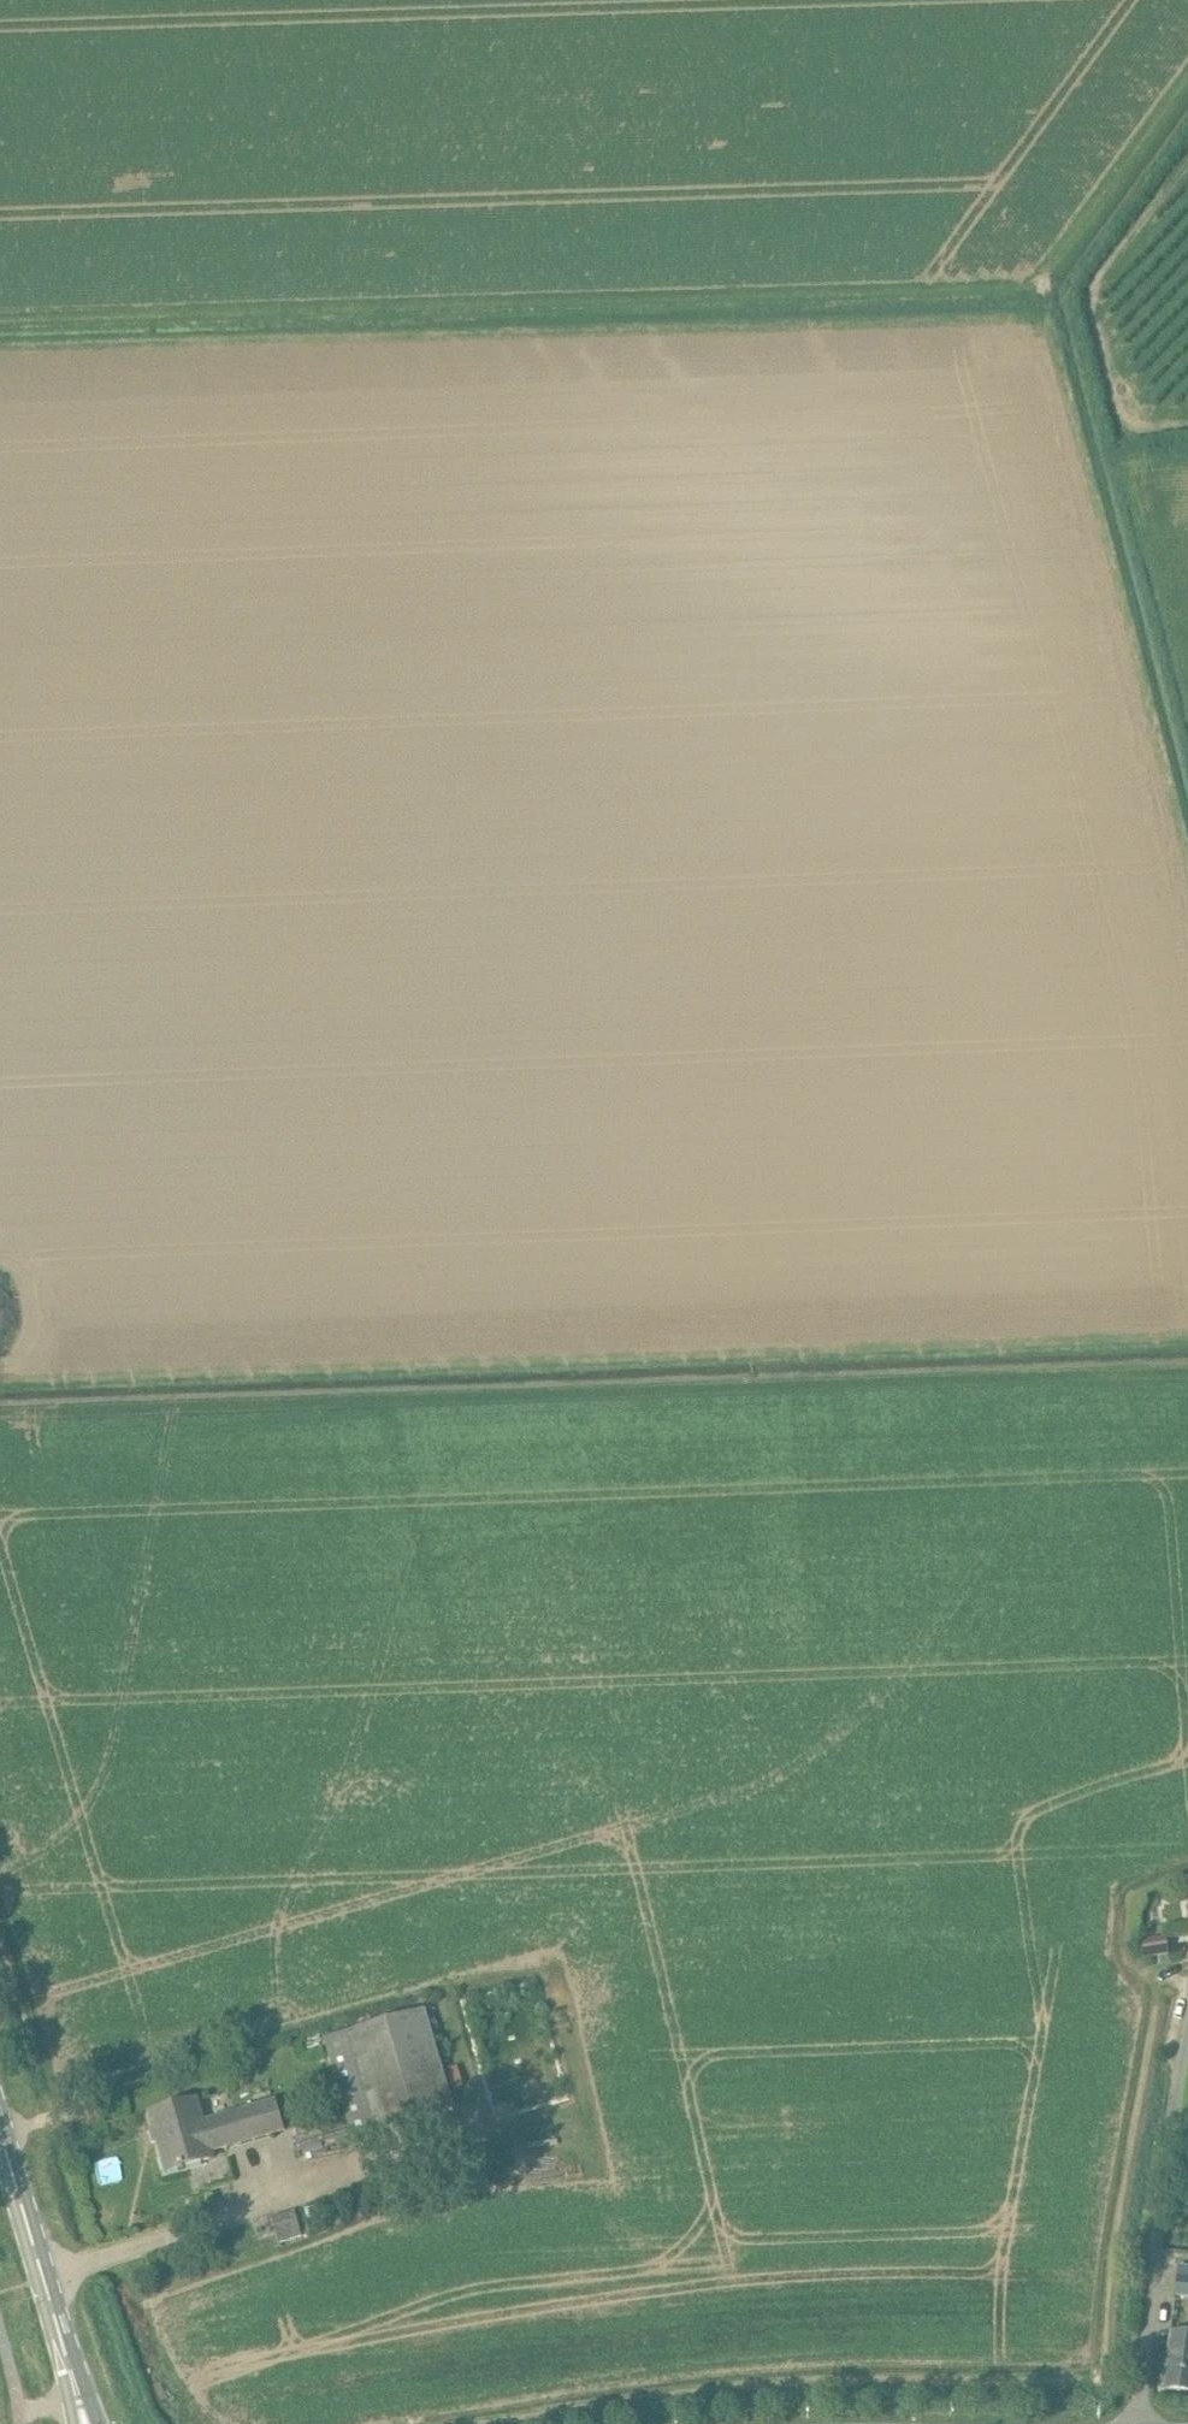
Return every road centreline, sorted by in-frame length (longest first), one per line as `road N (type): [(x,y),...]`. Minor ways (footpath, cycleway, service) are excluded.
road 1 (residential): [(1187,2030),(1135,2423)]
road 2 (tertiary): [(66,2353),(0,2129)]

